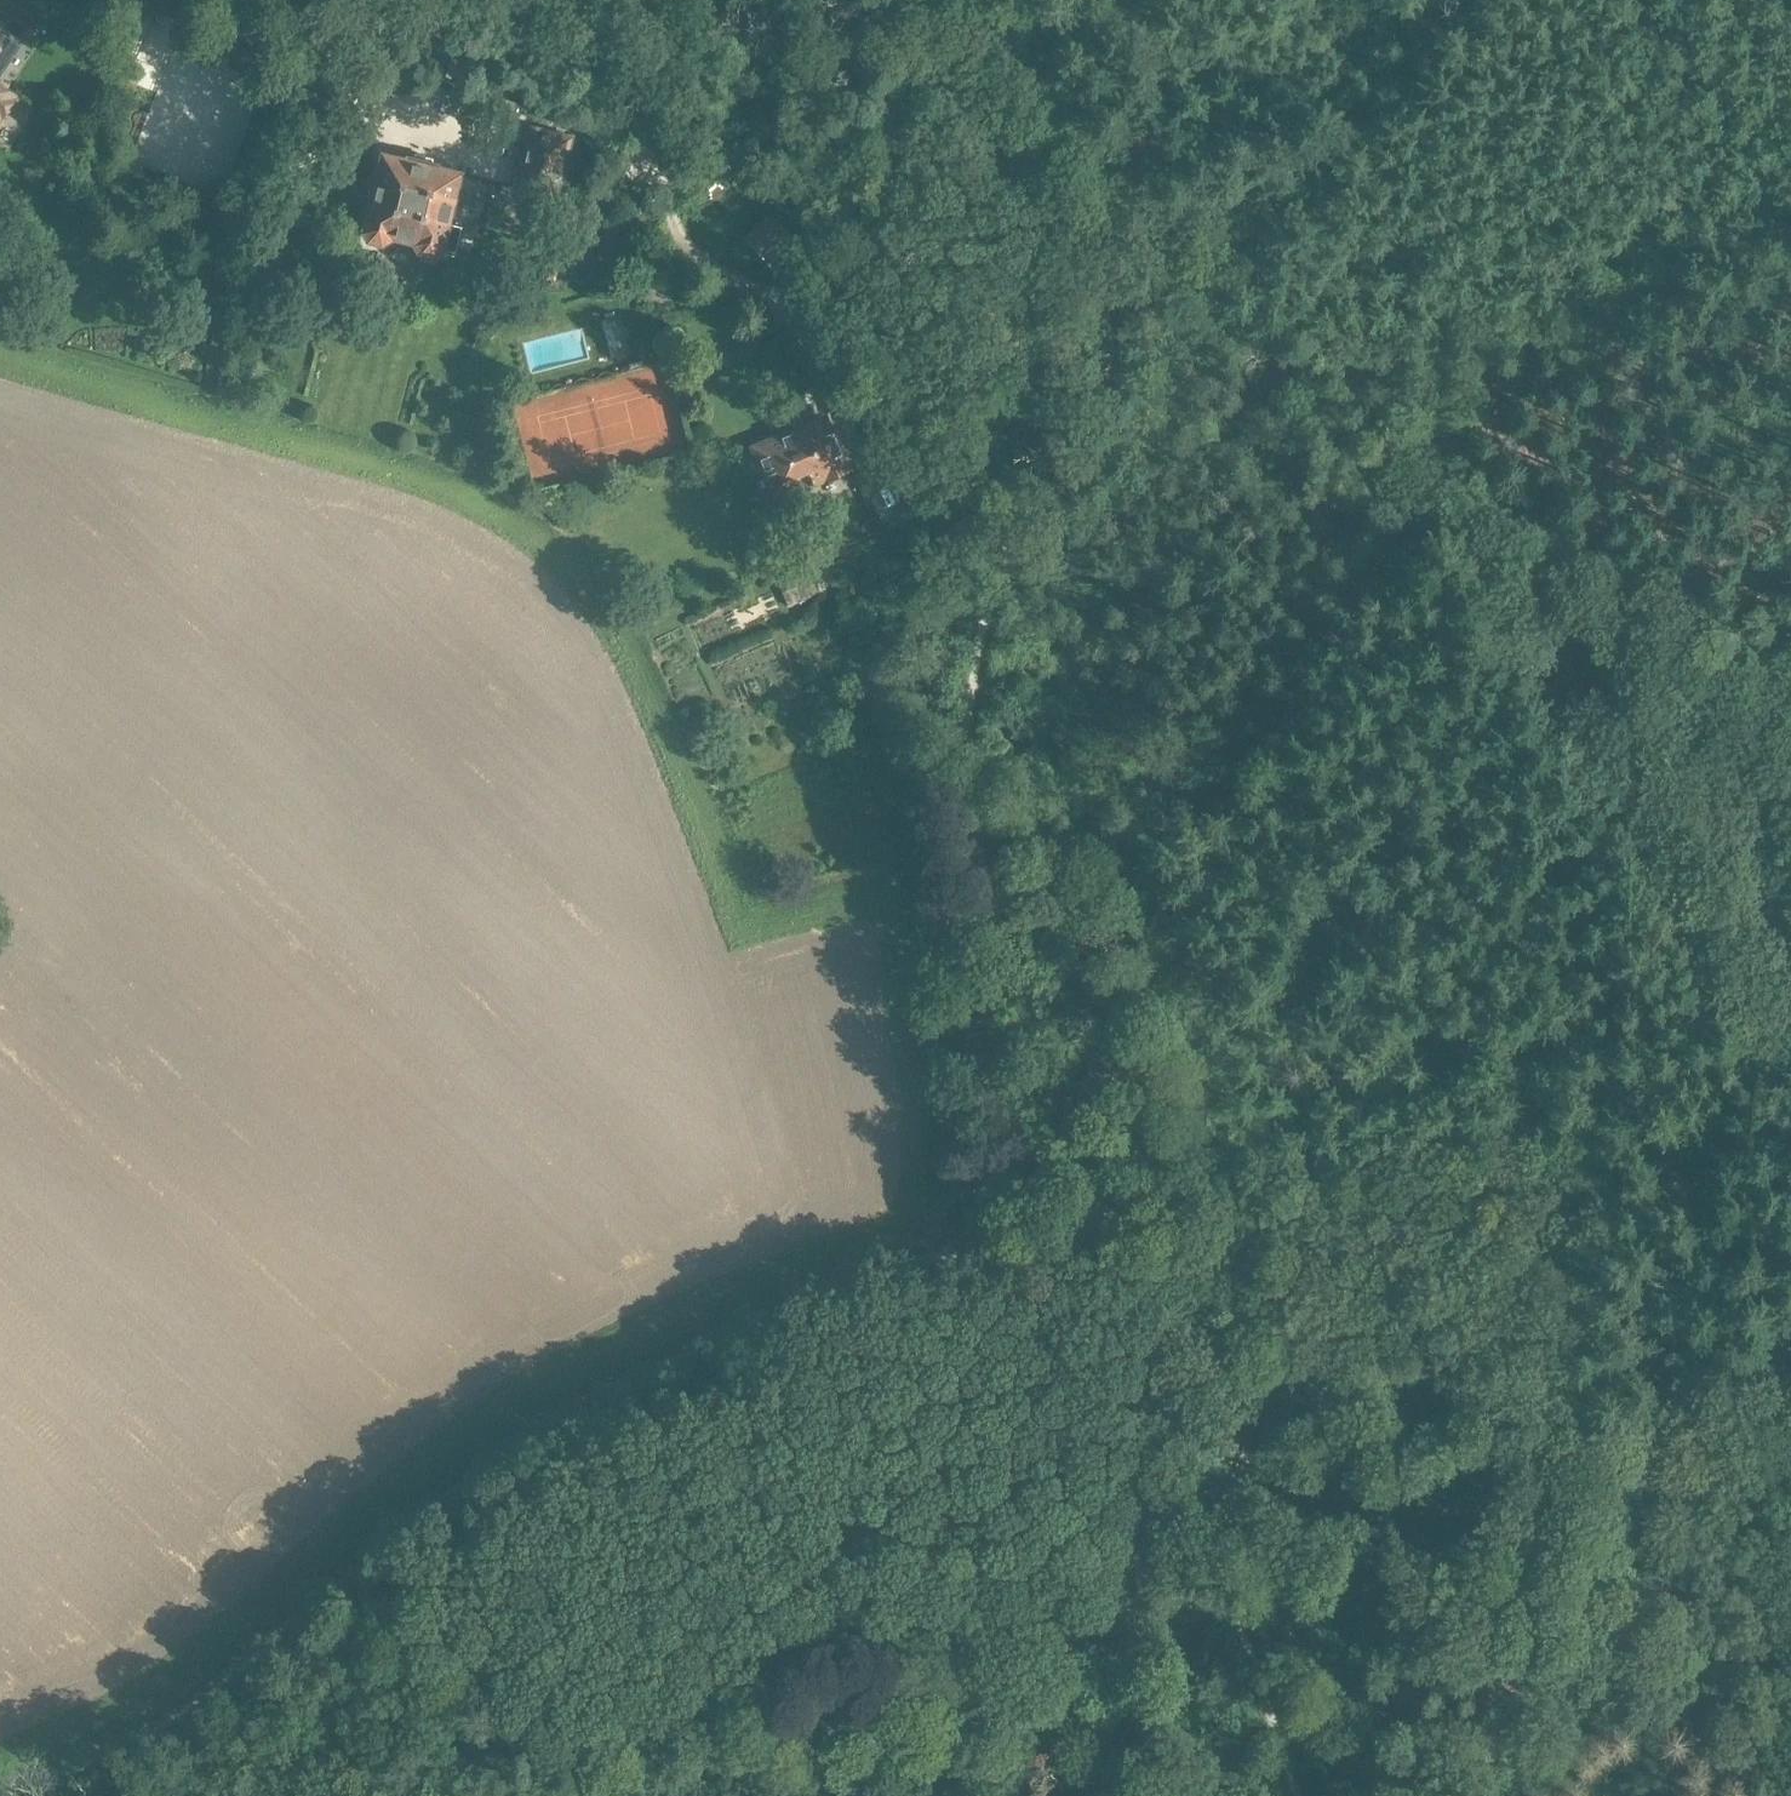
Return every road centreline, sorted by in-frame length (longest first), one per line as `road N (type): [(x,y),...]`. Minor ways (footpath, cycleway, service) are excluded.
road 1 (track): [(888,516),(809,353),(770,302),(679,243),(625,103),(591,67),(487,0)]
road 2 (track): [(1277,358),(1238,326),(1086,104),(1006,24)]
road 3 (track): [(387,0),(357,38),(364,88),(502,135)]

